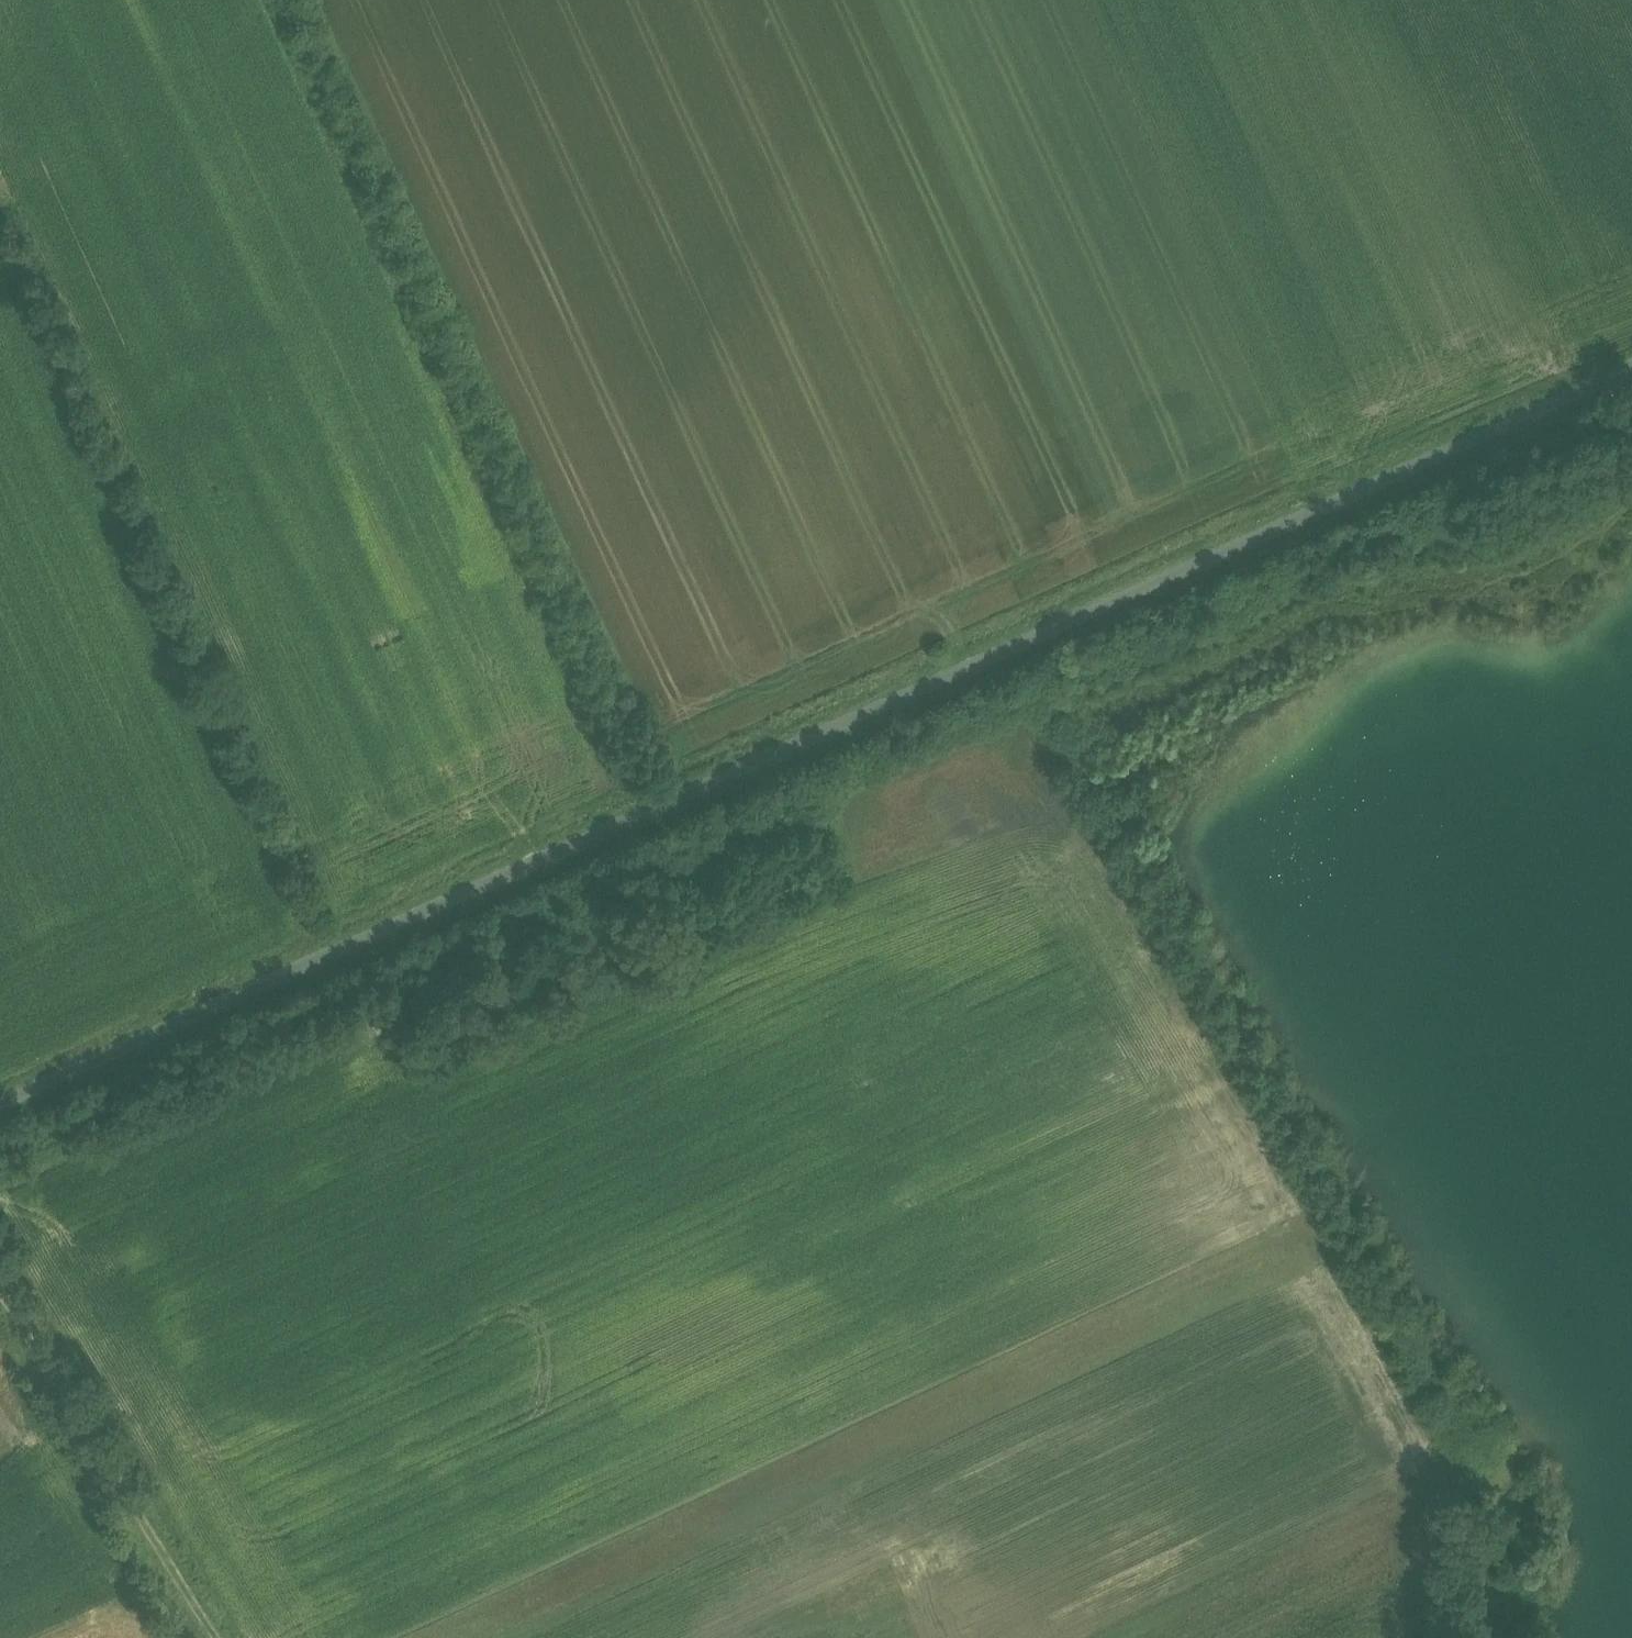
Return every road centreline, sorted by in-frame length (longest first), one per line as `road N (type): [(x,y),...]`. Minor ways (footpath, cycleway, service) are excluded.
road 1 (residential): [(1631,369),(0,1104)]
road 2 (track): [(0,1289),(216,1637)]

